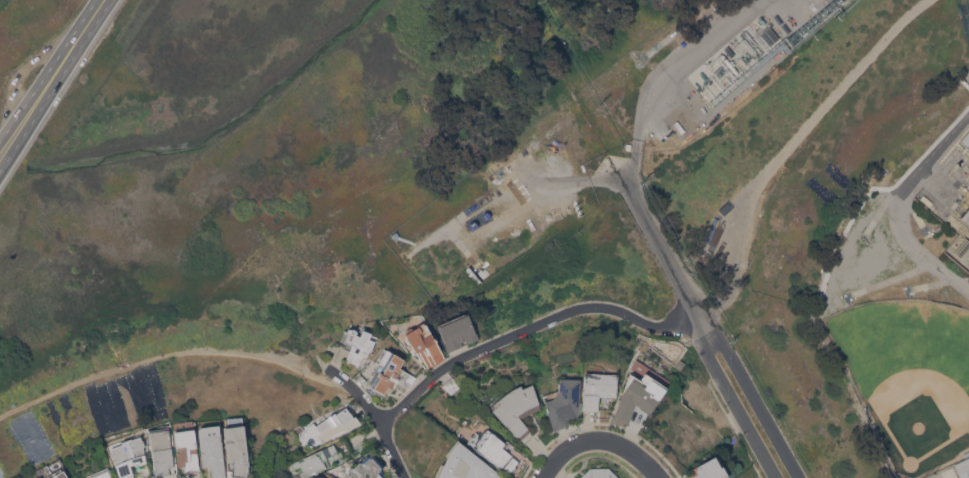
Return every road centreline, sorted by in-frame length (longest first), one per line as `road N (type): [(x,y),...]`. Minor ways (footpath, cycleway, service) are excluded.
road 1 (residential): [(696,311),(668,327),(607,308),(574,311),(447,367),(385,426),(331,371)]
road 2 (track): [(932,0),(904,20),(778,162),(752,202),(729,280),(712,299)]
road 3 (track): [(341,379),(250,355),(187,354),(90,379),(0,420)]
road 4 (residential): [(624,177),(713,341)]
road 5 (secondary): [(0,153),(104,0)]
road 6 (residential): [(800,477),(726,344),(713,341)]
road 7 (residential): [(713,341),(708,354),(776,477)]

